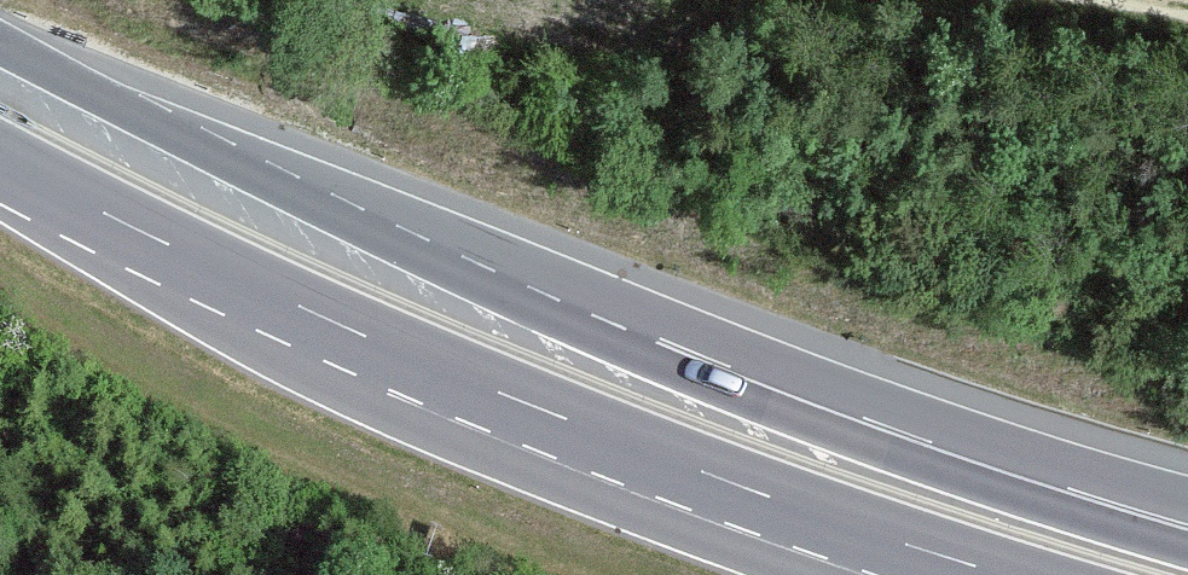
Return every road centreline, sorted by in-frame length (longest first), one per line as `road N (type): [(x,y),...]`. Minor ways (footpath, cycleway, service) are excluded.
road 1 (primary): [(1058,511),(767,410),(565,326),(0,45)]
road 2 (primary): [(0,159),(331,321),(535,407),(942,556)]
road 3 (primary): [(1187,549),(1058,511)]
road 4 (secondary): [(1187,531),(1058,511)]

